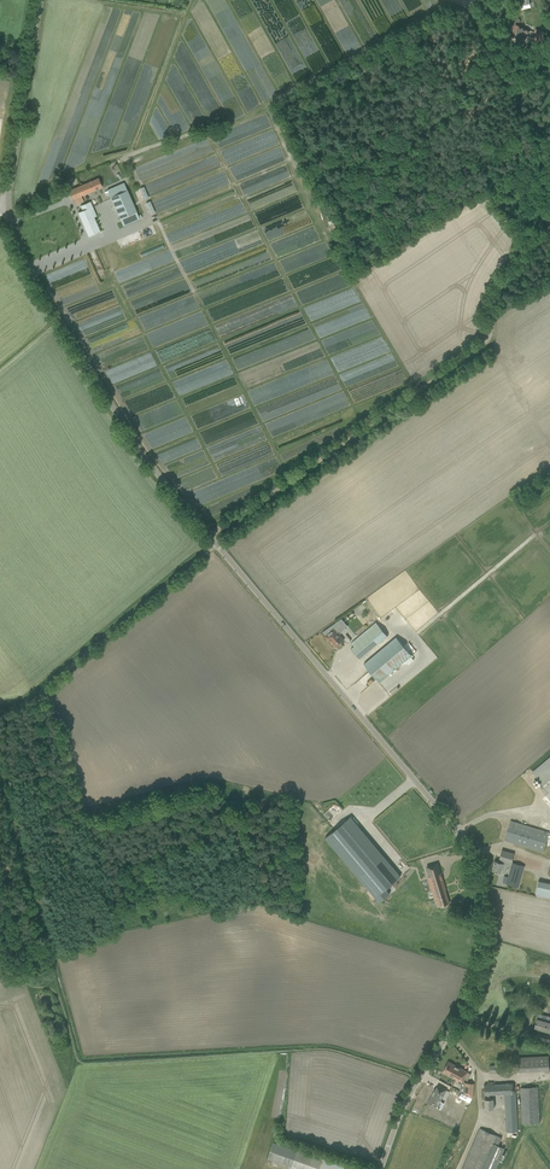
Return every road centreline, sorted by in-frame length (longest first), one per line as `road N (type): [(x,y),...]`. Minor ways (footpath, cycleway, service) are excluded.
road 1 (unclassified): [(385,1168),(407,1112),(479,988),(490,929),(483,875),(455,825),(142,454),(13,240),(5,182),(38,0)]
road 2 (track): [(209,535),(491,335),(501,273),(549,206)]
road 3 (track): [(549,158),(466,9)]

